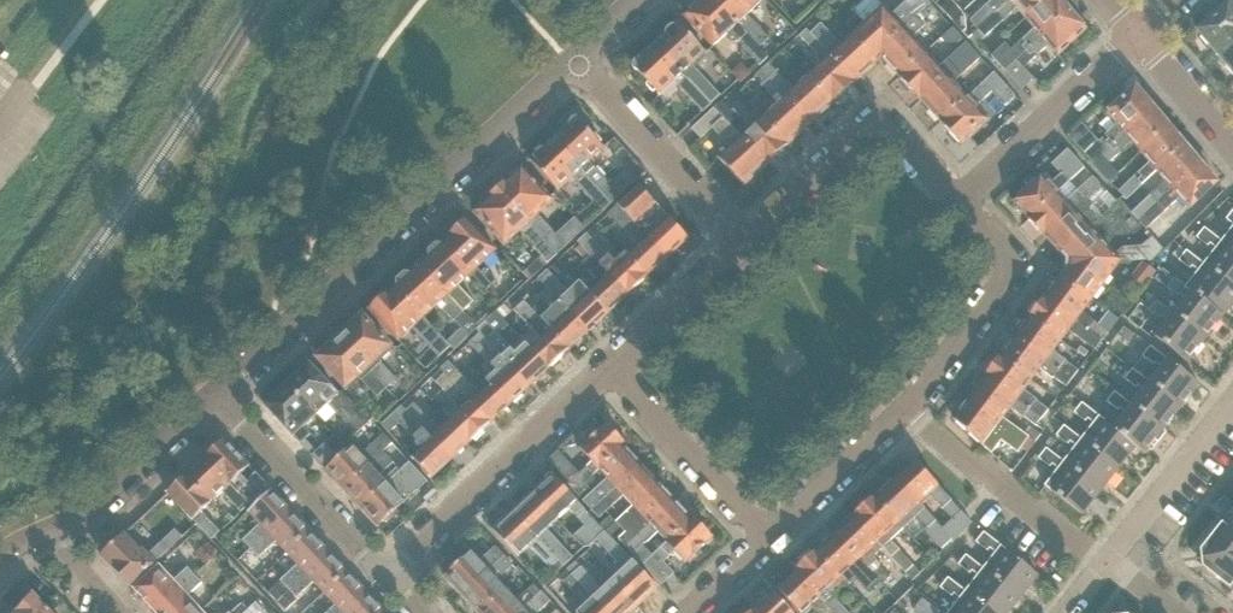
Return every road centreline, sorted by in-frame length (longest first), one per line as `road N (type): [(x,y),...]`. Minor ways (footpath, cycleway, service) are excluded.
road 1 (unclassified): [(228,396),(580,64)]
road 2 (residential): [(383,572),(608,362)]
road 3 (residential): [(747,242),(880,118),(958,199)]
road 4 (residential): [(906,404),(1009,290),(1015,268),(958,199)]
road 5 (residential): [(1103,562),(906,404)]
road 6 (residential): [(958,199),(1138,33)]
road 7 (residential): [(747,242),(580,64)]
road 8 (residential): [(768,543),(608,362)]
road 9 (residential): [(383,572),(228,396)]
road 10 (unclassified): [(47,527),(164,455),(228,396)]
road 11 (unclassified): [(1103,562),(1232,388)]
road 12 (residential): [(768,543),(906,404)]
road 13 (residential): [(608,362),(747,242)]
road 14 (unclassified): [(1232,140),(1138,33)]

